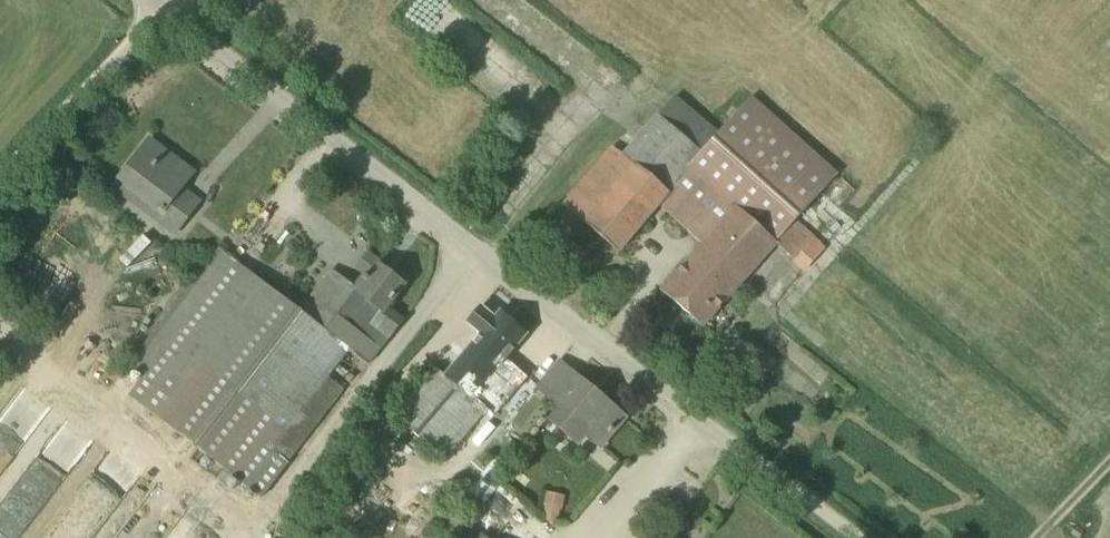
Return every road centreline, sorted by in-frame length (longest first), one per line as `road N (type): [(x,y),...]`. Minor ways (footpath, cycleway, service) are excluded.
road 1 (unclassified): [(852,537),(168,17)]
road 2 (unclassified): [(0,192),(168,17)]

